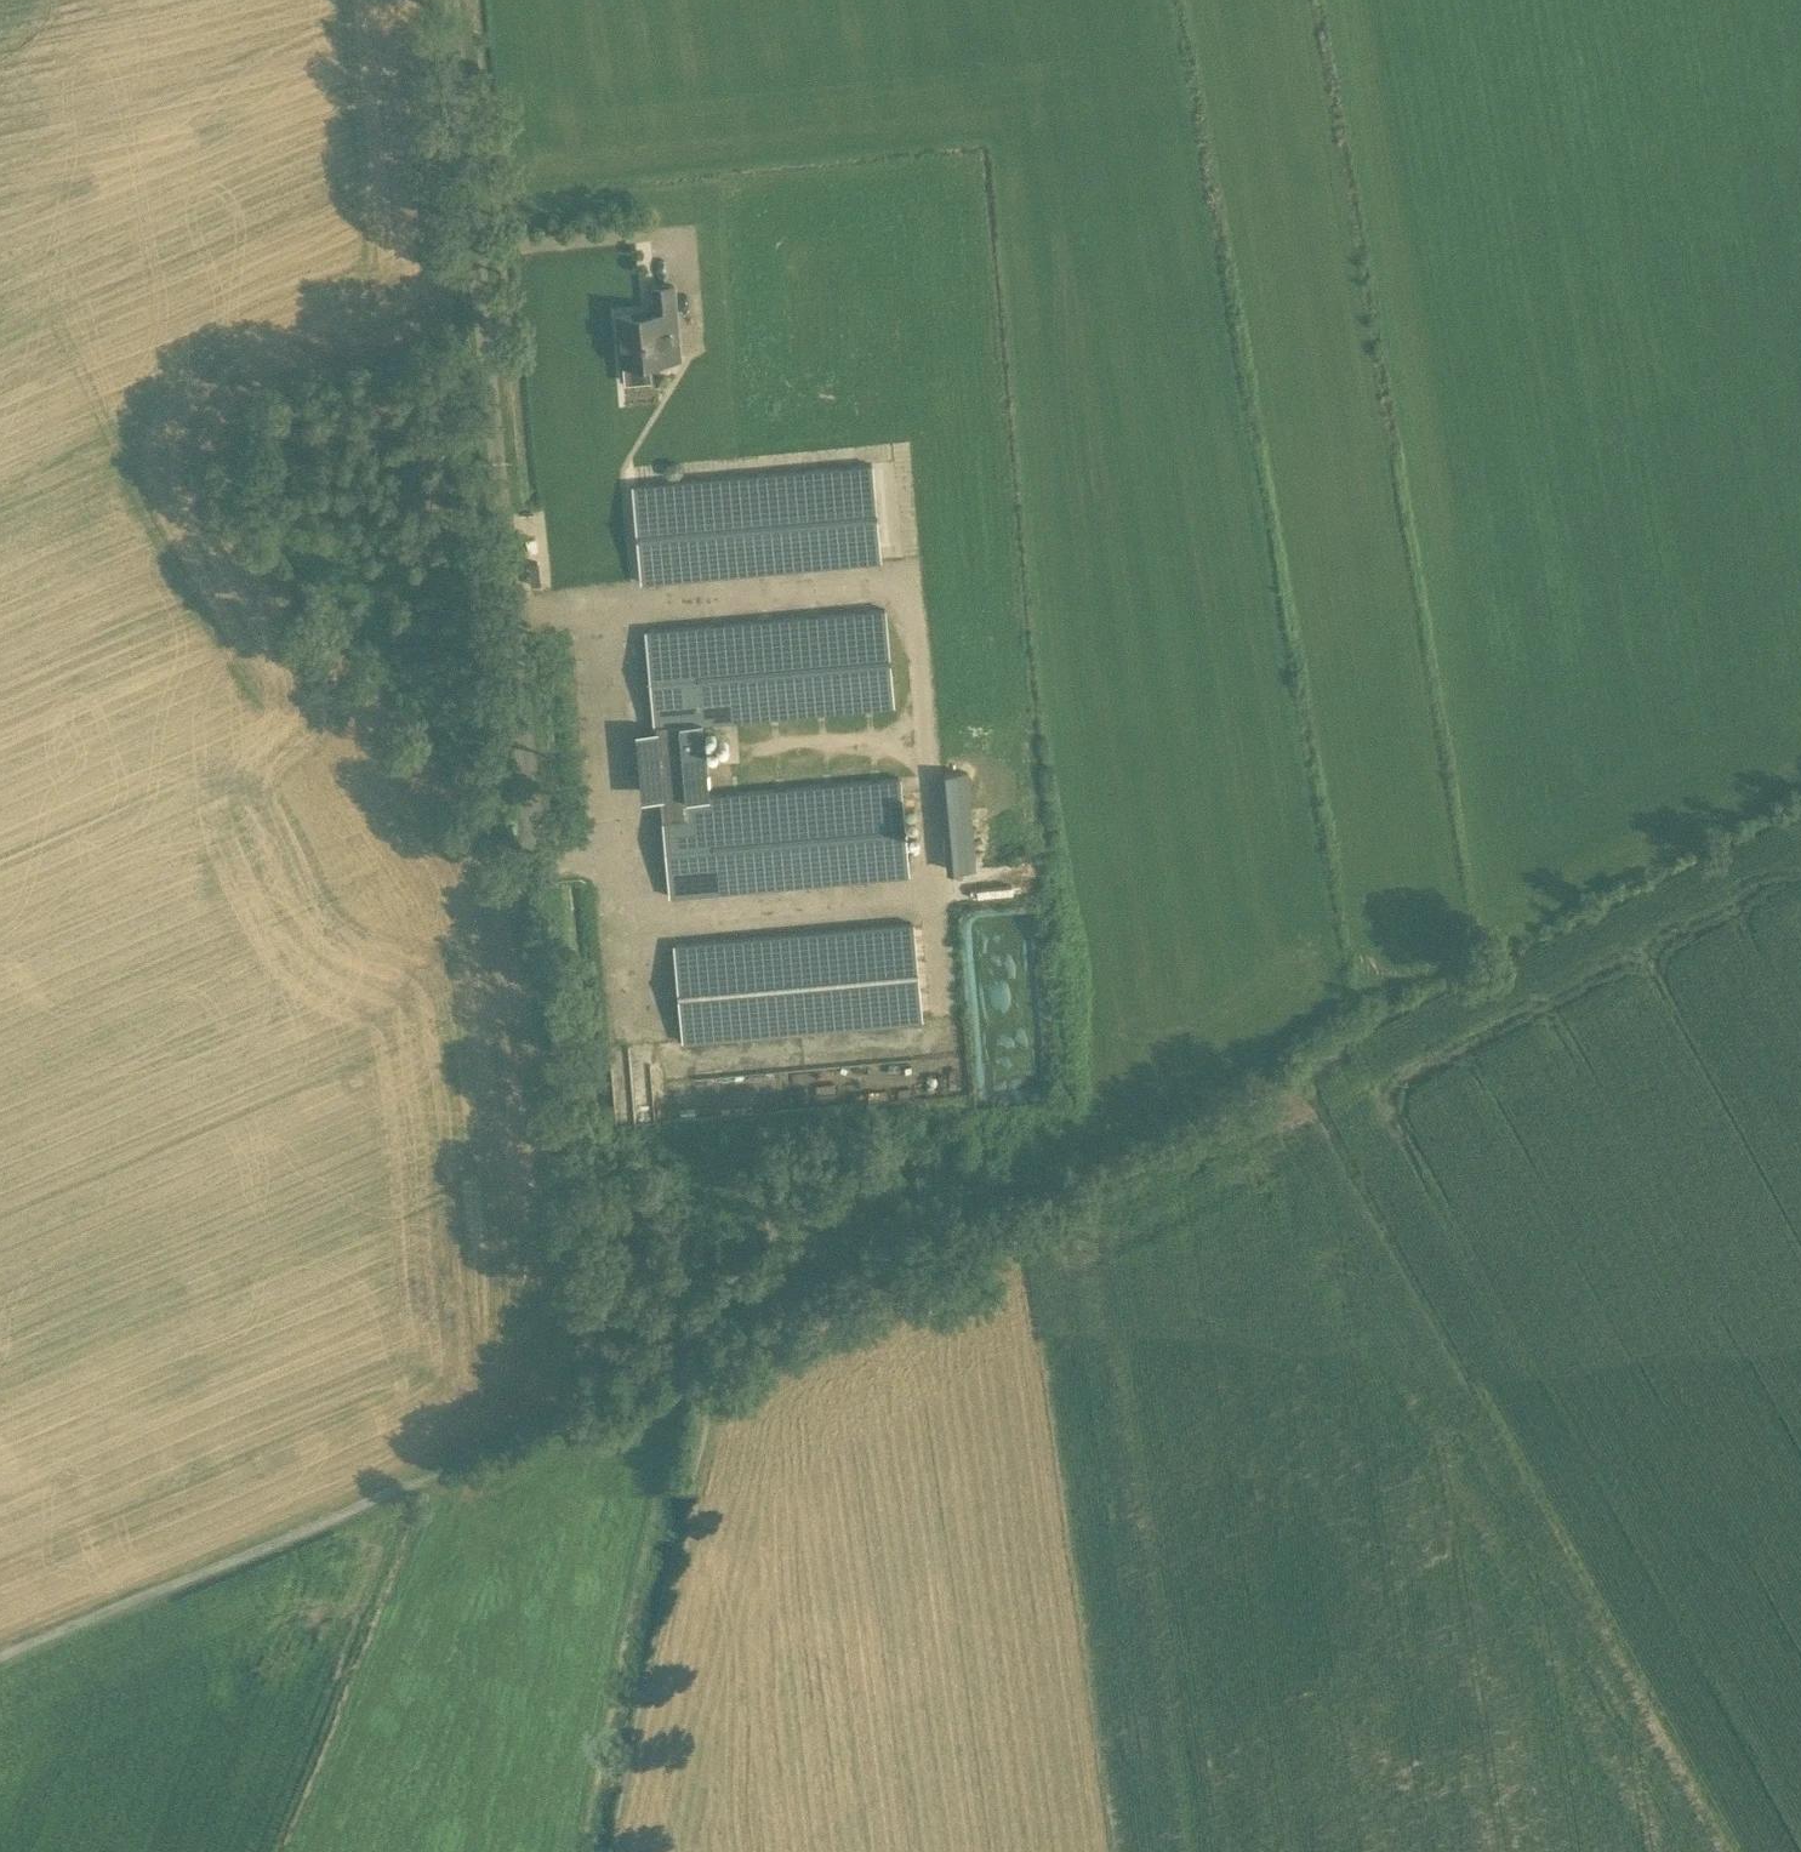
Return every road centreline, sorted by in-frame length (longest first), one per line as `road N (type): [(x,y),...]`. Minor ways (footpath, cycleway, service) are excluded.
road 1 (unclassified): [(526,869),(447,0)]

